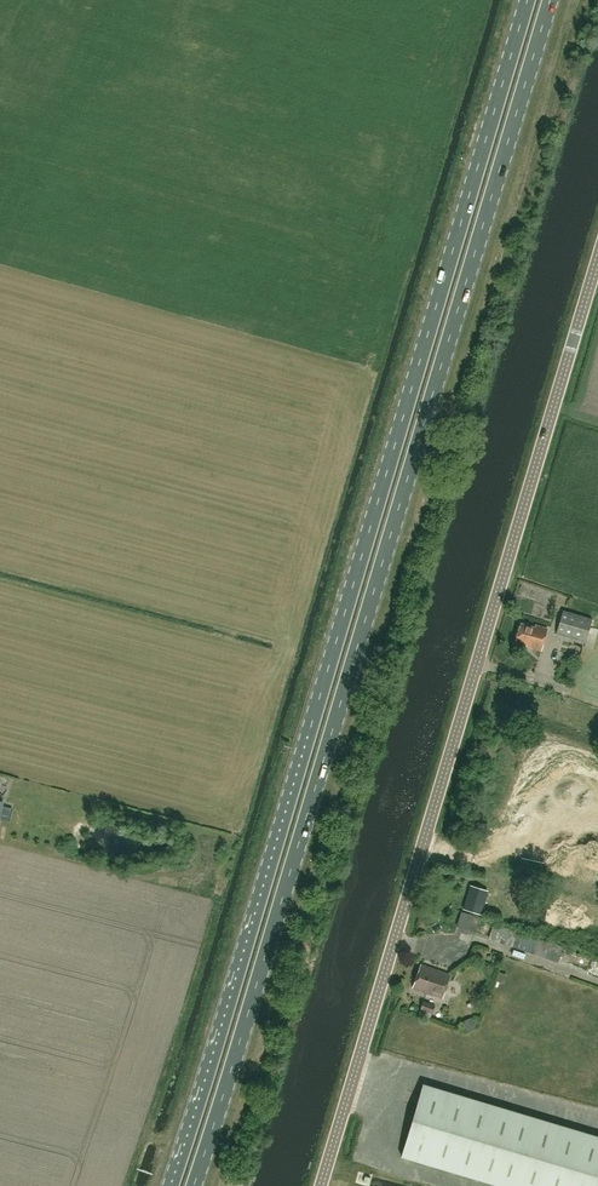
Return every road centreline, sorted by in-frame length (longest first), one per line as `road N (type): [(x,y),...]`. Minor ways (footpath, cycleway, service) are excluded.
road 1 (trunk): [(194,1185),(552,0)]
road 2 (trunk): [(528,0),(171,1185)]
road 3 (tertiary): [(324,1185),(597,269)]

